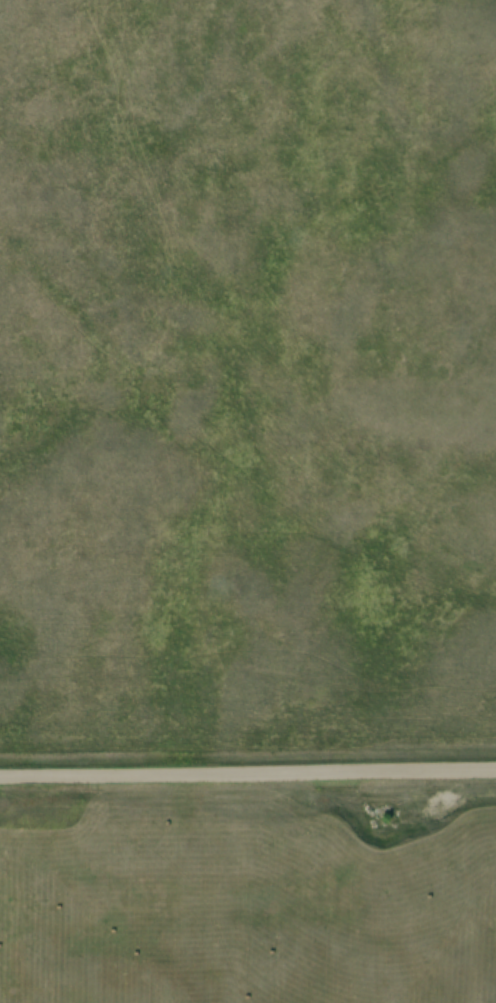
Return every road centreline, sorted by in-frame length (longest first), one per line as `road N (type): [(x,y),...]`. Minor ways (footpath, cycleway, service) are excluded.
road 1 (residential): [(0,779),(495,773)]

